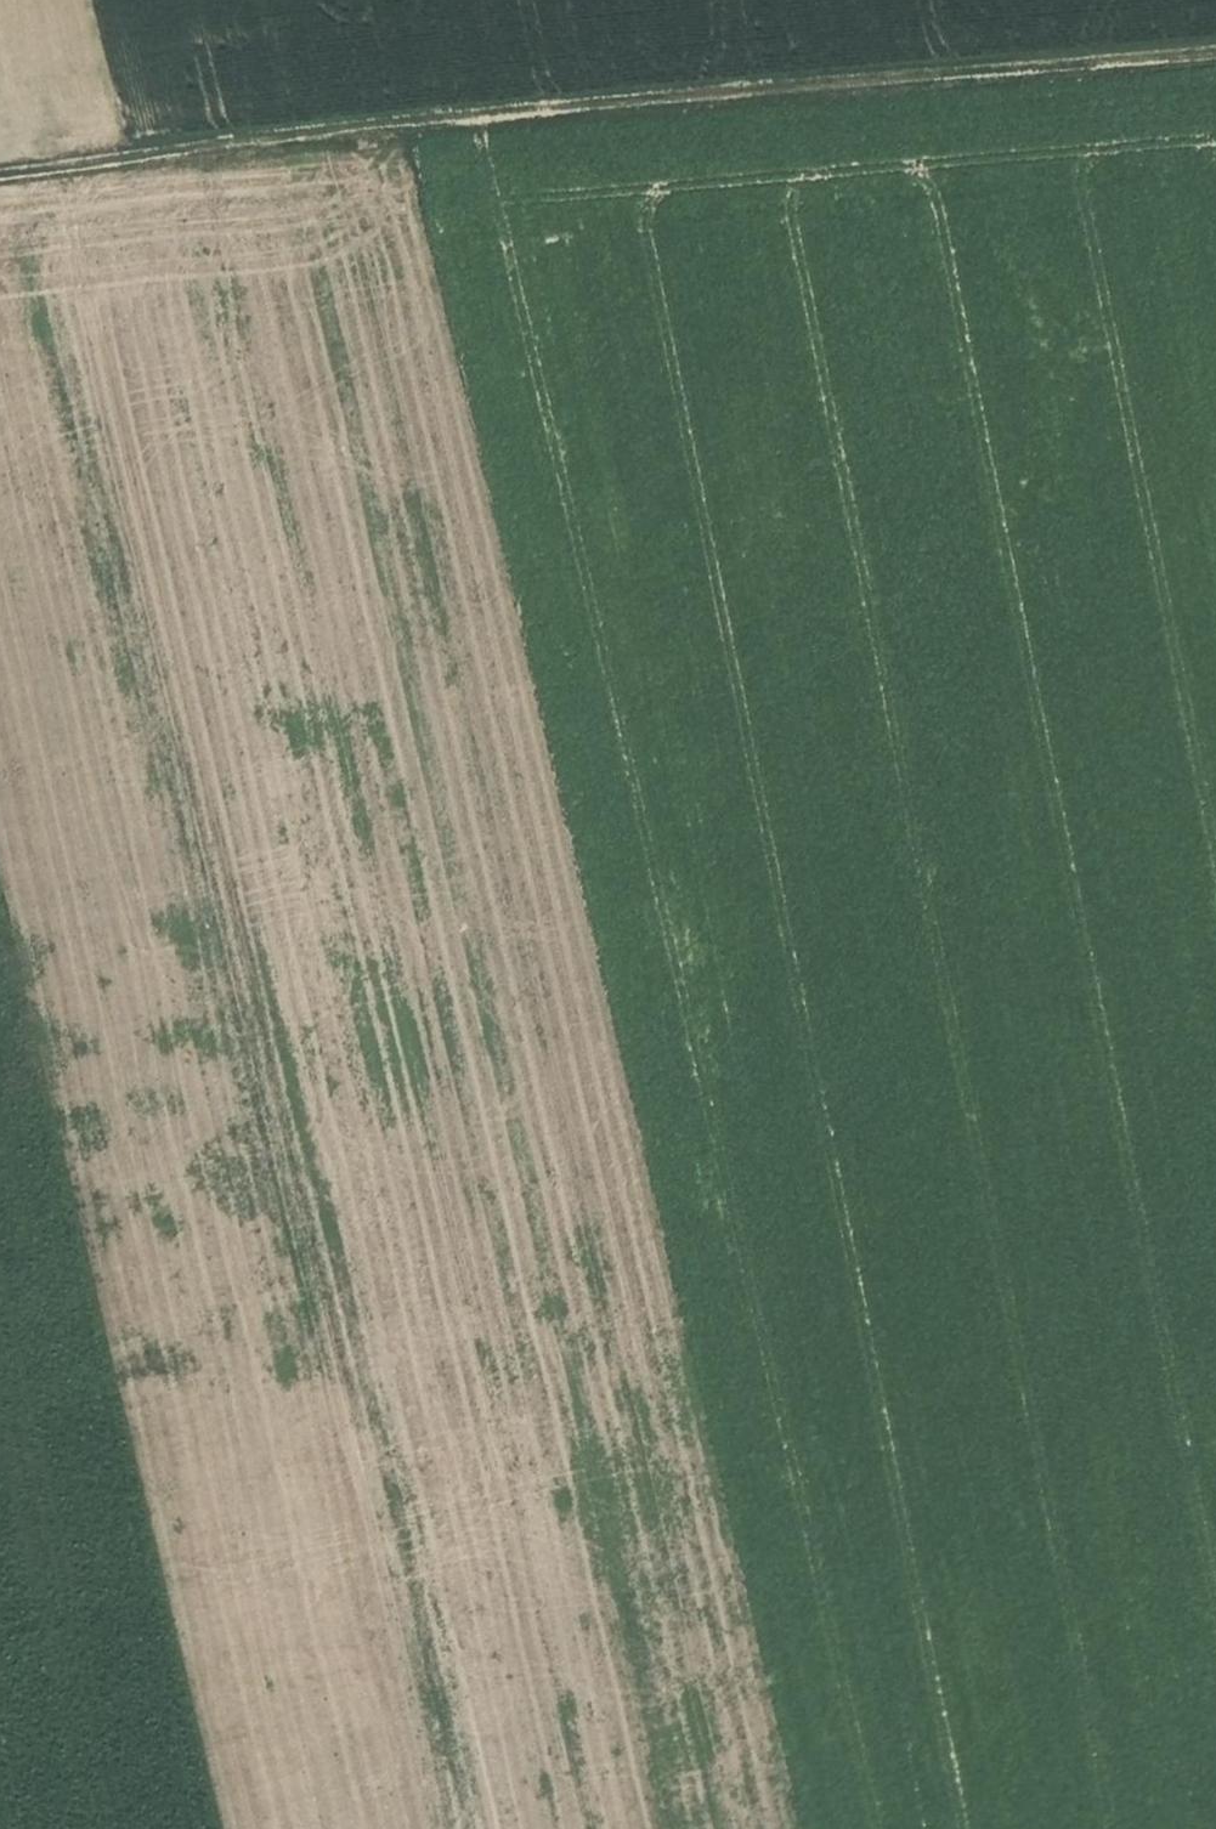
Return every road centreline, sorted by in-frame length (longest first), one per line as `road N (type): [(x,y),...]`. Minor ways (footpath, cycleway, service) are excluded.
road 1 (track): [(1215,37),(0,170)]

